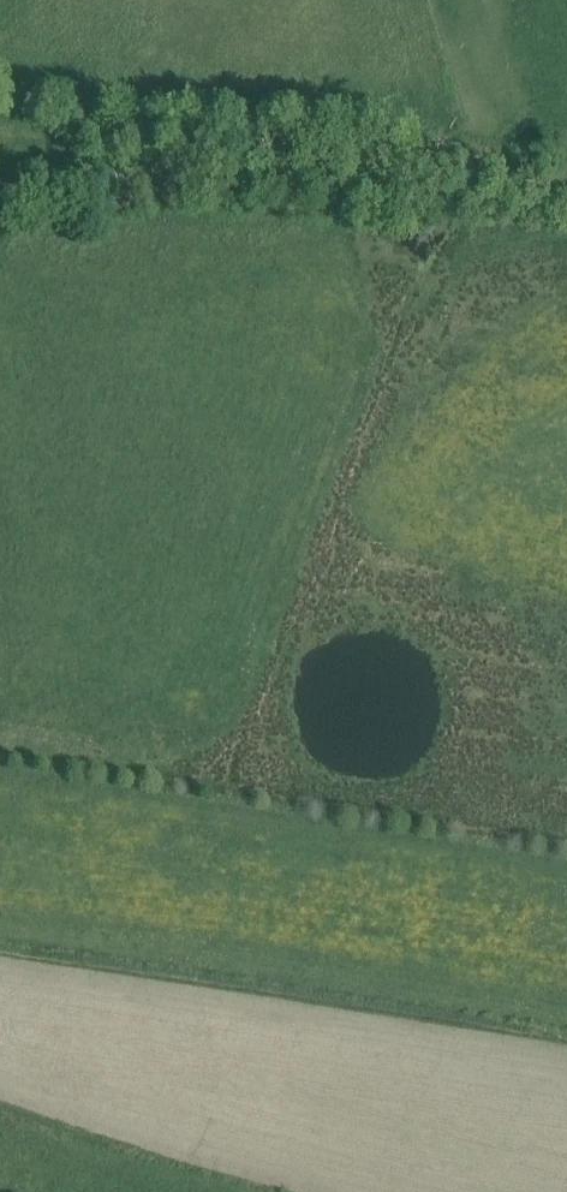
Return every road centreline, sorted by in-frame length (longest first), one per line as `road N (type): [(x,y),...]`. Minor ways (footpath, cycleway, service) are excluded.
road 1 (track): [(64,133),(566,182)]

